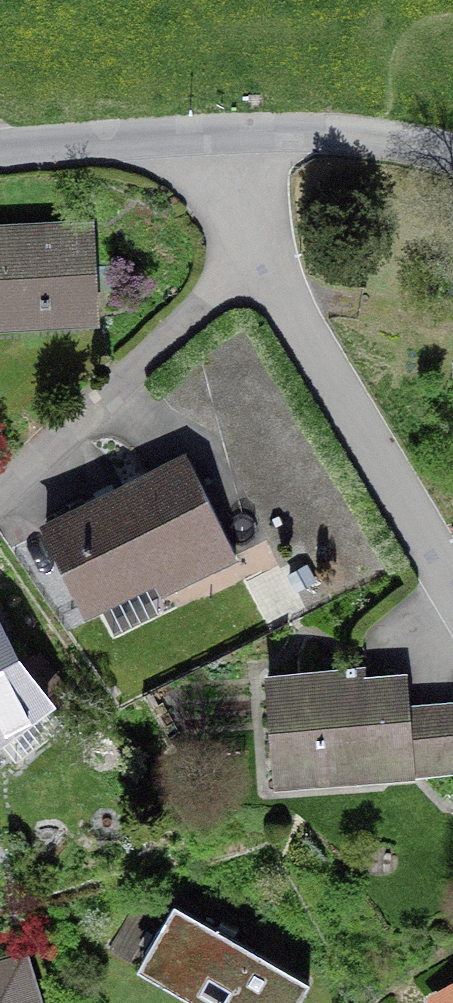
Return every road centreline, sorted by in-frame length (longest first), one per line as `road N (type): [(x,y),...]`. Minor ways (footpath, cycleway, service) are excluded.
road 1 (residential): [(216,133),(258,261),(452,585)]
road 2 (residential): [(216,133),(318,128),(452,151)]
road 3 (residential): [(0,147),(216,133)]

